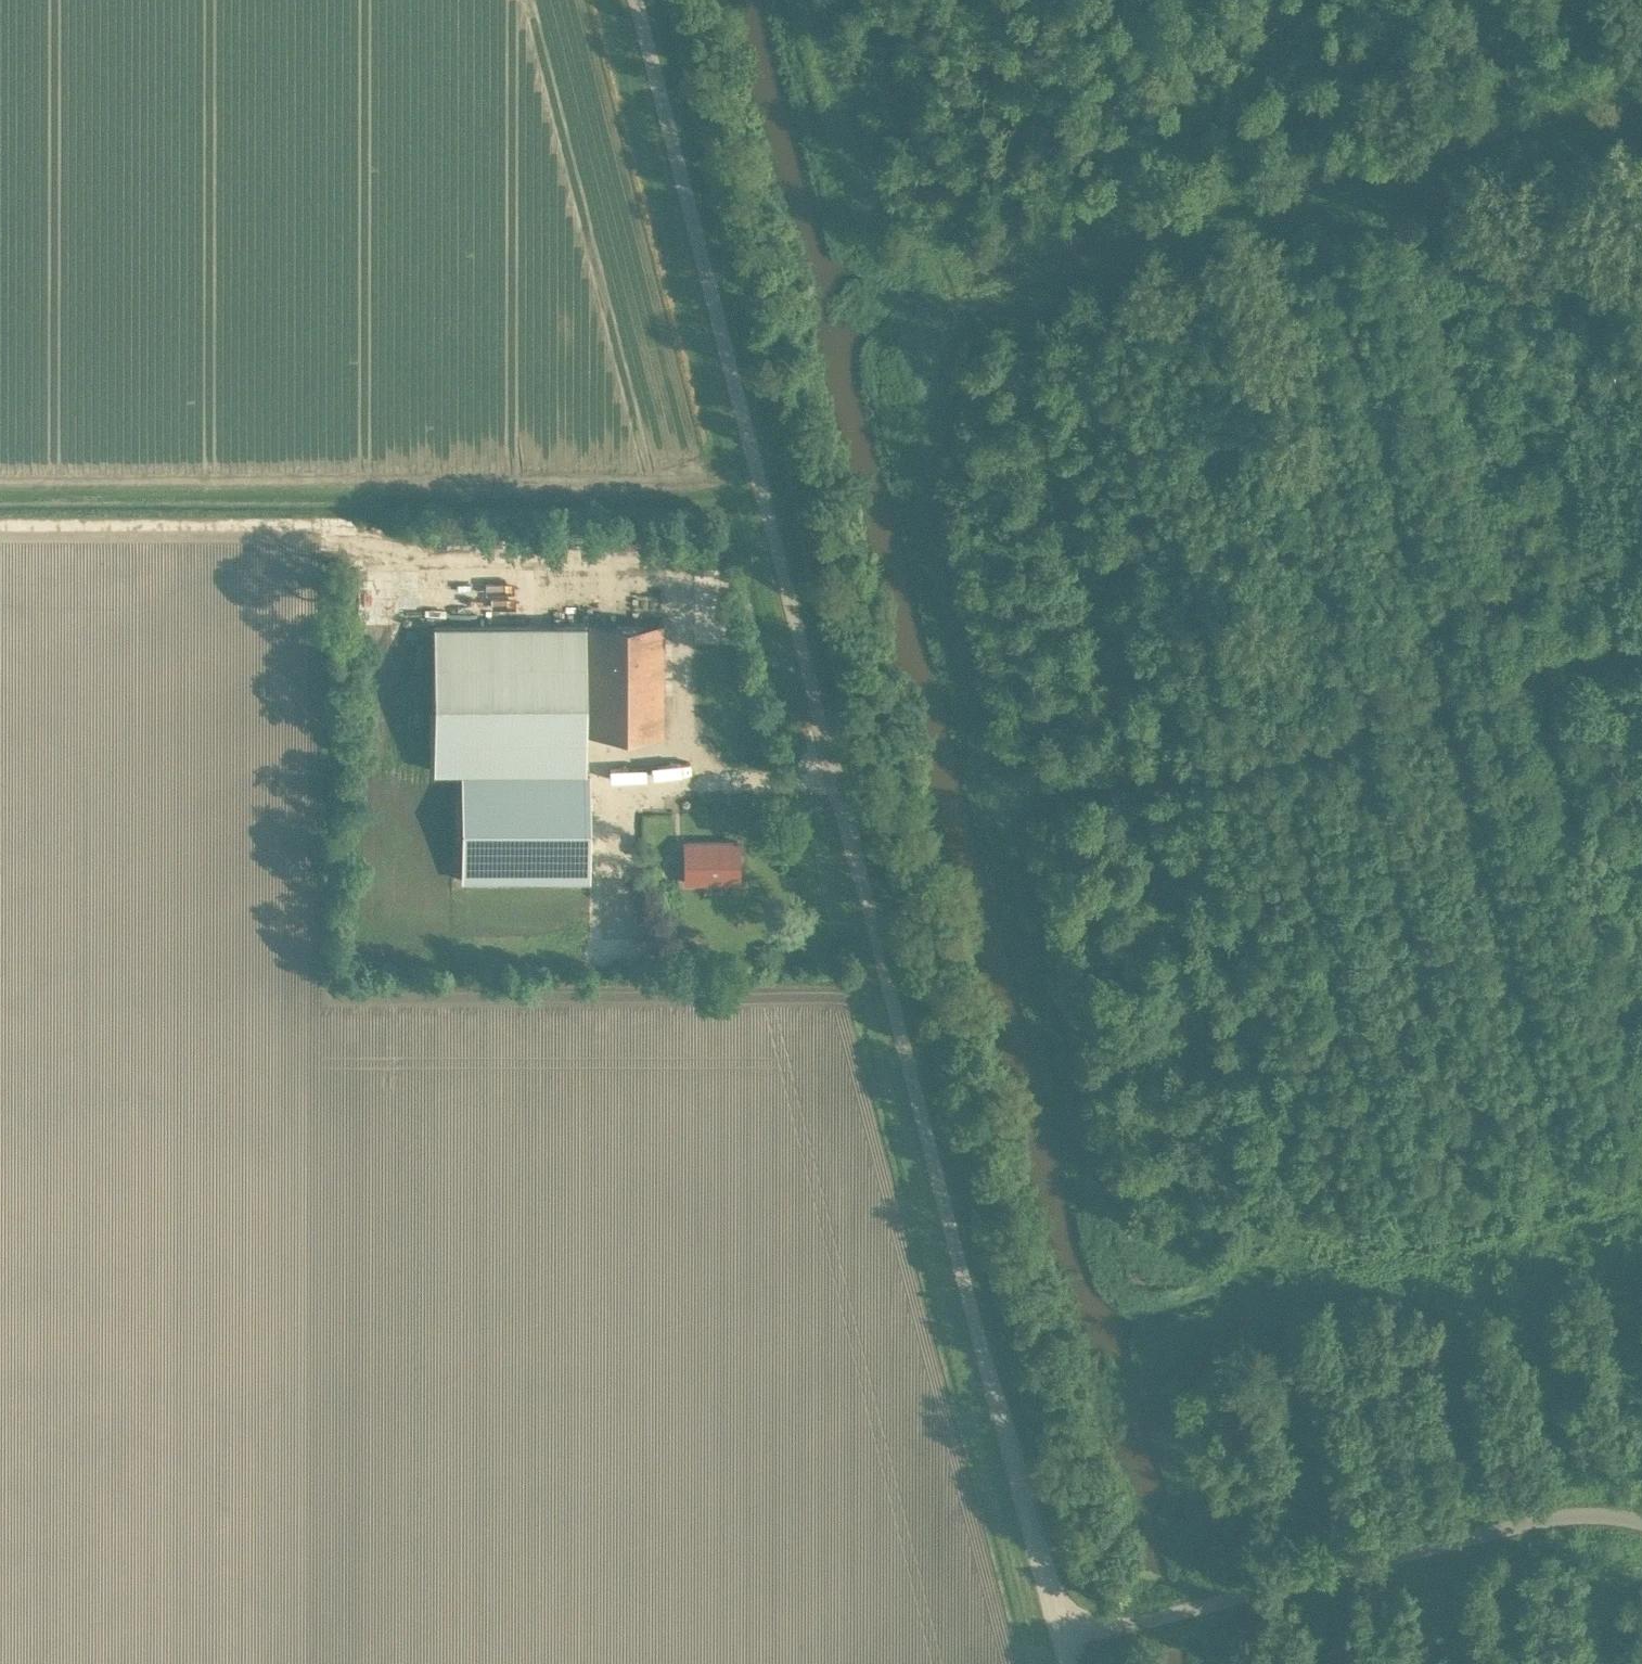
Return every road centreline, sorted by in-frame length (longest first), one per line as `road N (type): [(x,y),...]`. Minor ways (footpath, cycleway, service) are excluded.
road 1 (unclassified): [(1059,1643),(635,0)]
road 2 (unclassified): [(1059,1643),(1552,1518),(1641,1521)]

